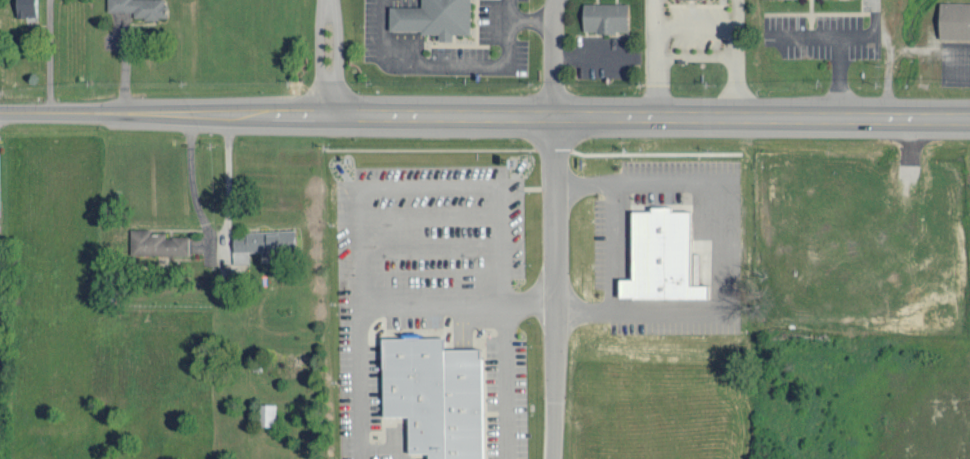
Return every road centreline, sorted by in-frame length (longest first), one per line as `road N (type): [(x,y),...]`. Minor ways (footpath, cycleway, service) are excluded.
road 1 (primary): [(969,117),(552,116)]
road 2 (residential): [(552,116),(547,458)]
road 3 (primary): [(276,114),(0,112)]
road 4 (primary): [(552,116),(341,114)]

